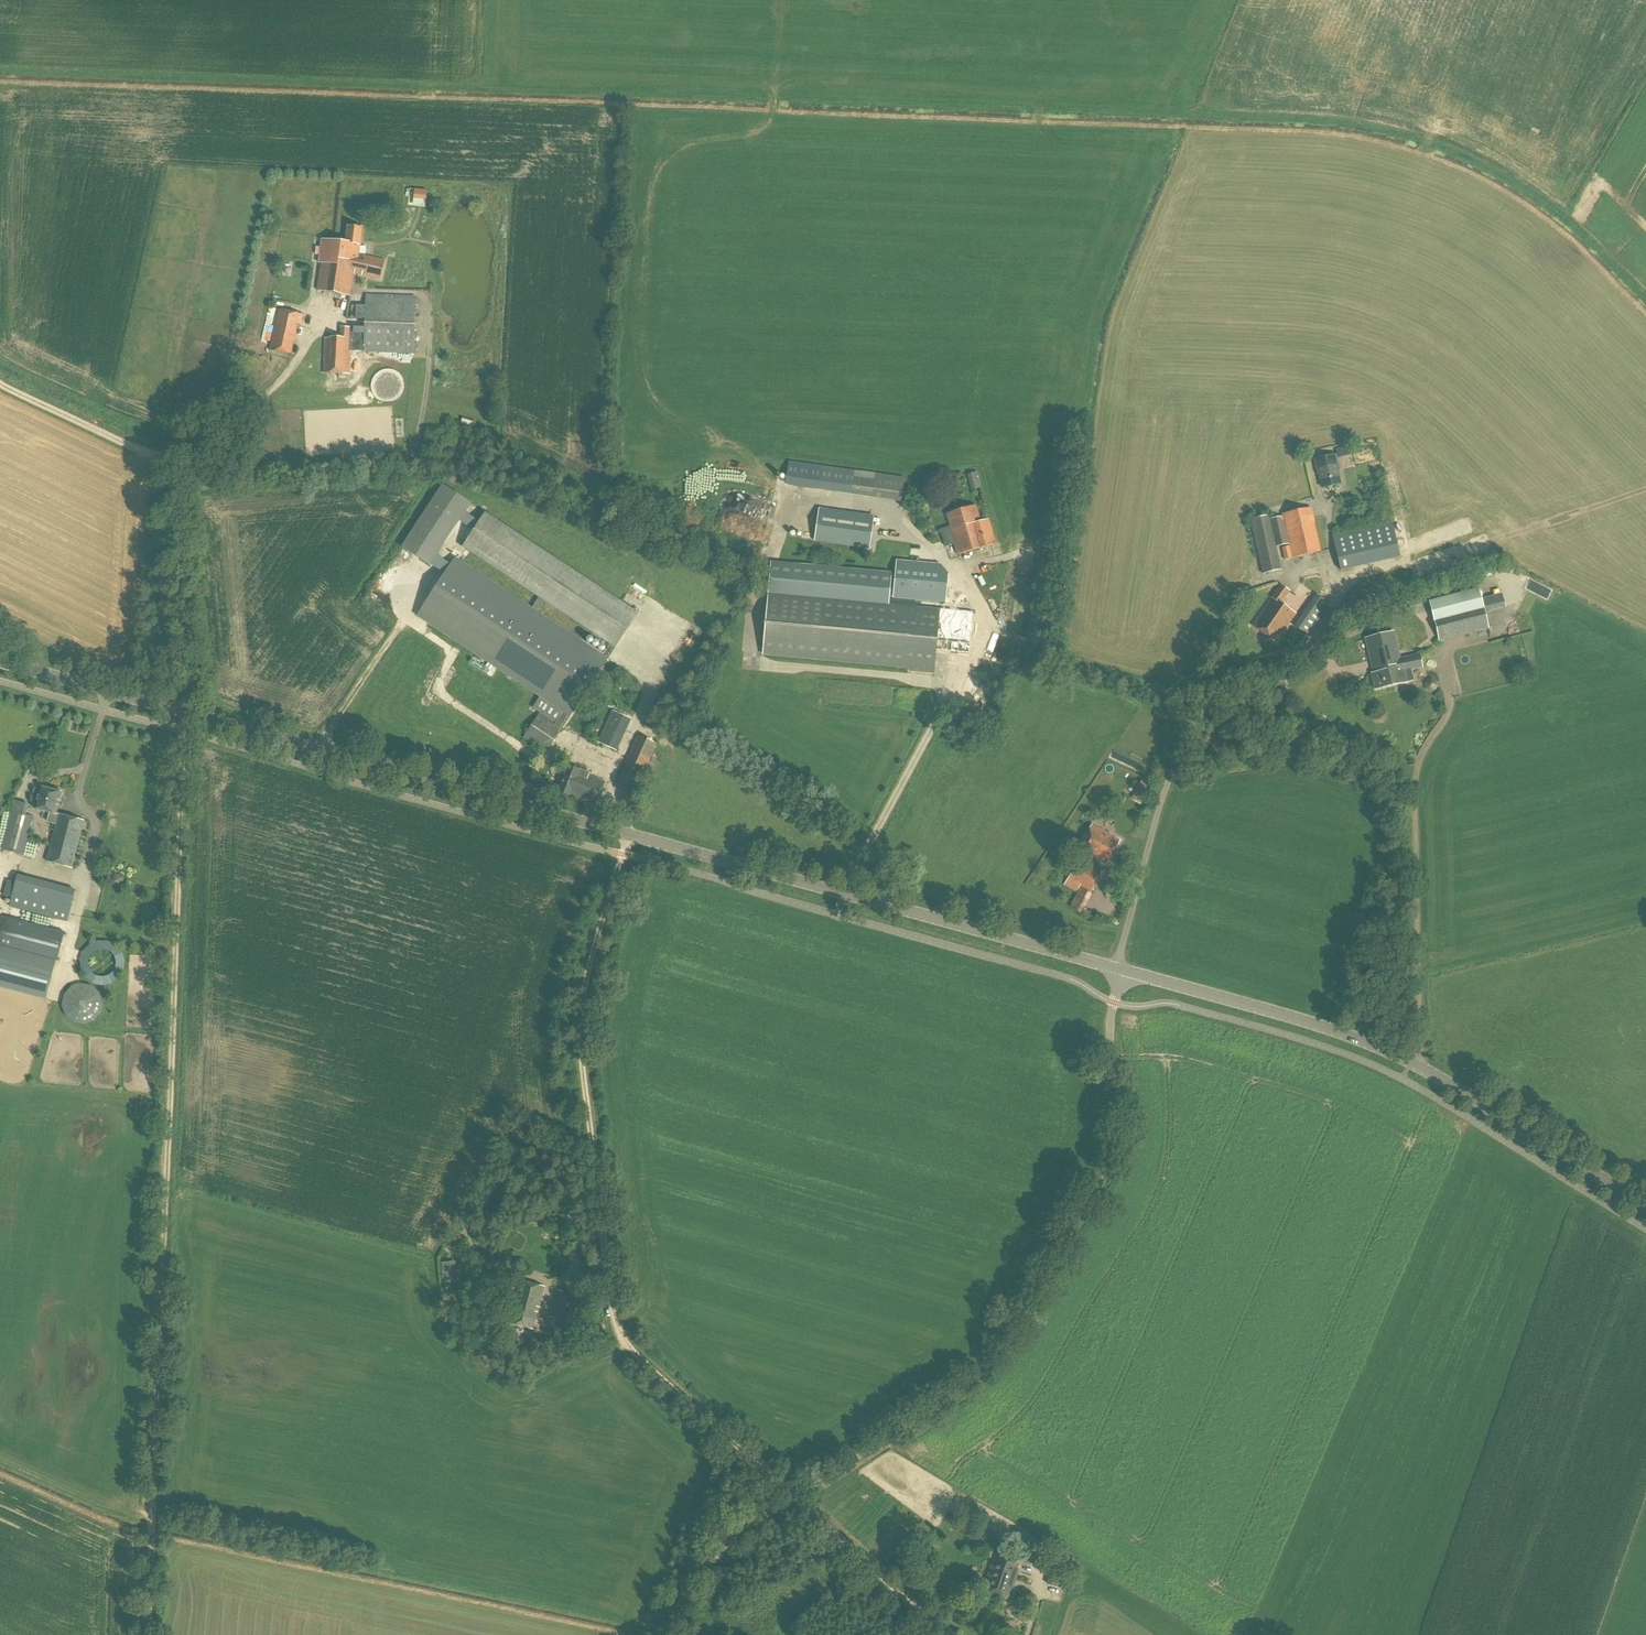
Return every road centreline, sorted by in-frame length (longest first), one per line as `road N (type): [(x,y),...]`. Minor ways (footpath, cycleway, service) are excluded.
road 1 (track): [(950,1634),(619,1336),(575,1019),(622,854)]
road 2 (unclassified): [(664,1634),(728,1539),(939,1400),(1001,1338),(1100,1180),(1118,969)]
road 3 (track): [(152,1544),(185,732)]
road 4 (secondary): [(627,835),(0,663)]
road 5 (secondary): [(1645,1208),(1391,1054),(1118,969)]
road 6 (secondary): [(1118,969),(627,835)]

